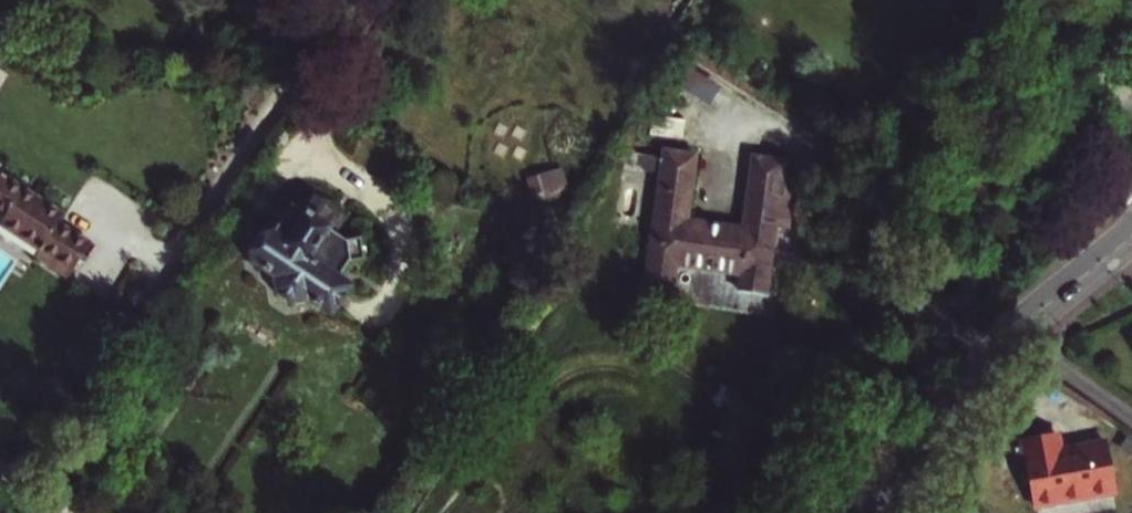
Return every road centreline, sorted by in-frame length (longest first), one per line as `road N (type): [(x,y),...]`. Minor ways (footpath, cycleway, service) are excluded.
road 1 (residential): [(1131,237),(1015,335),(900,512)]

